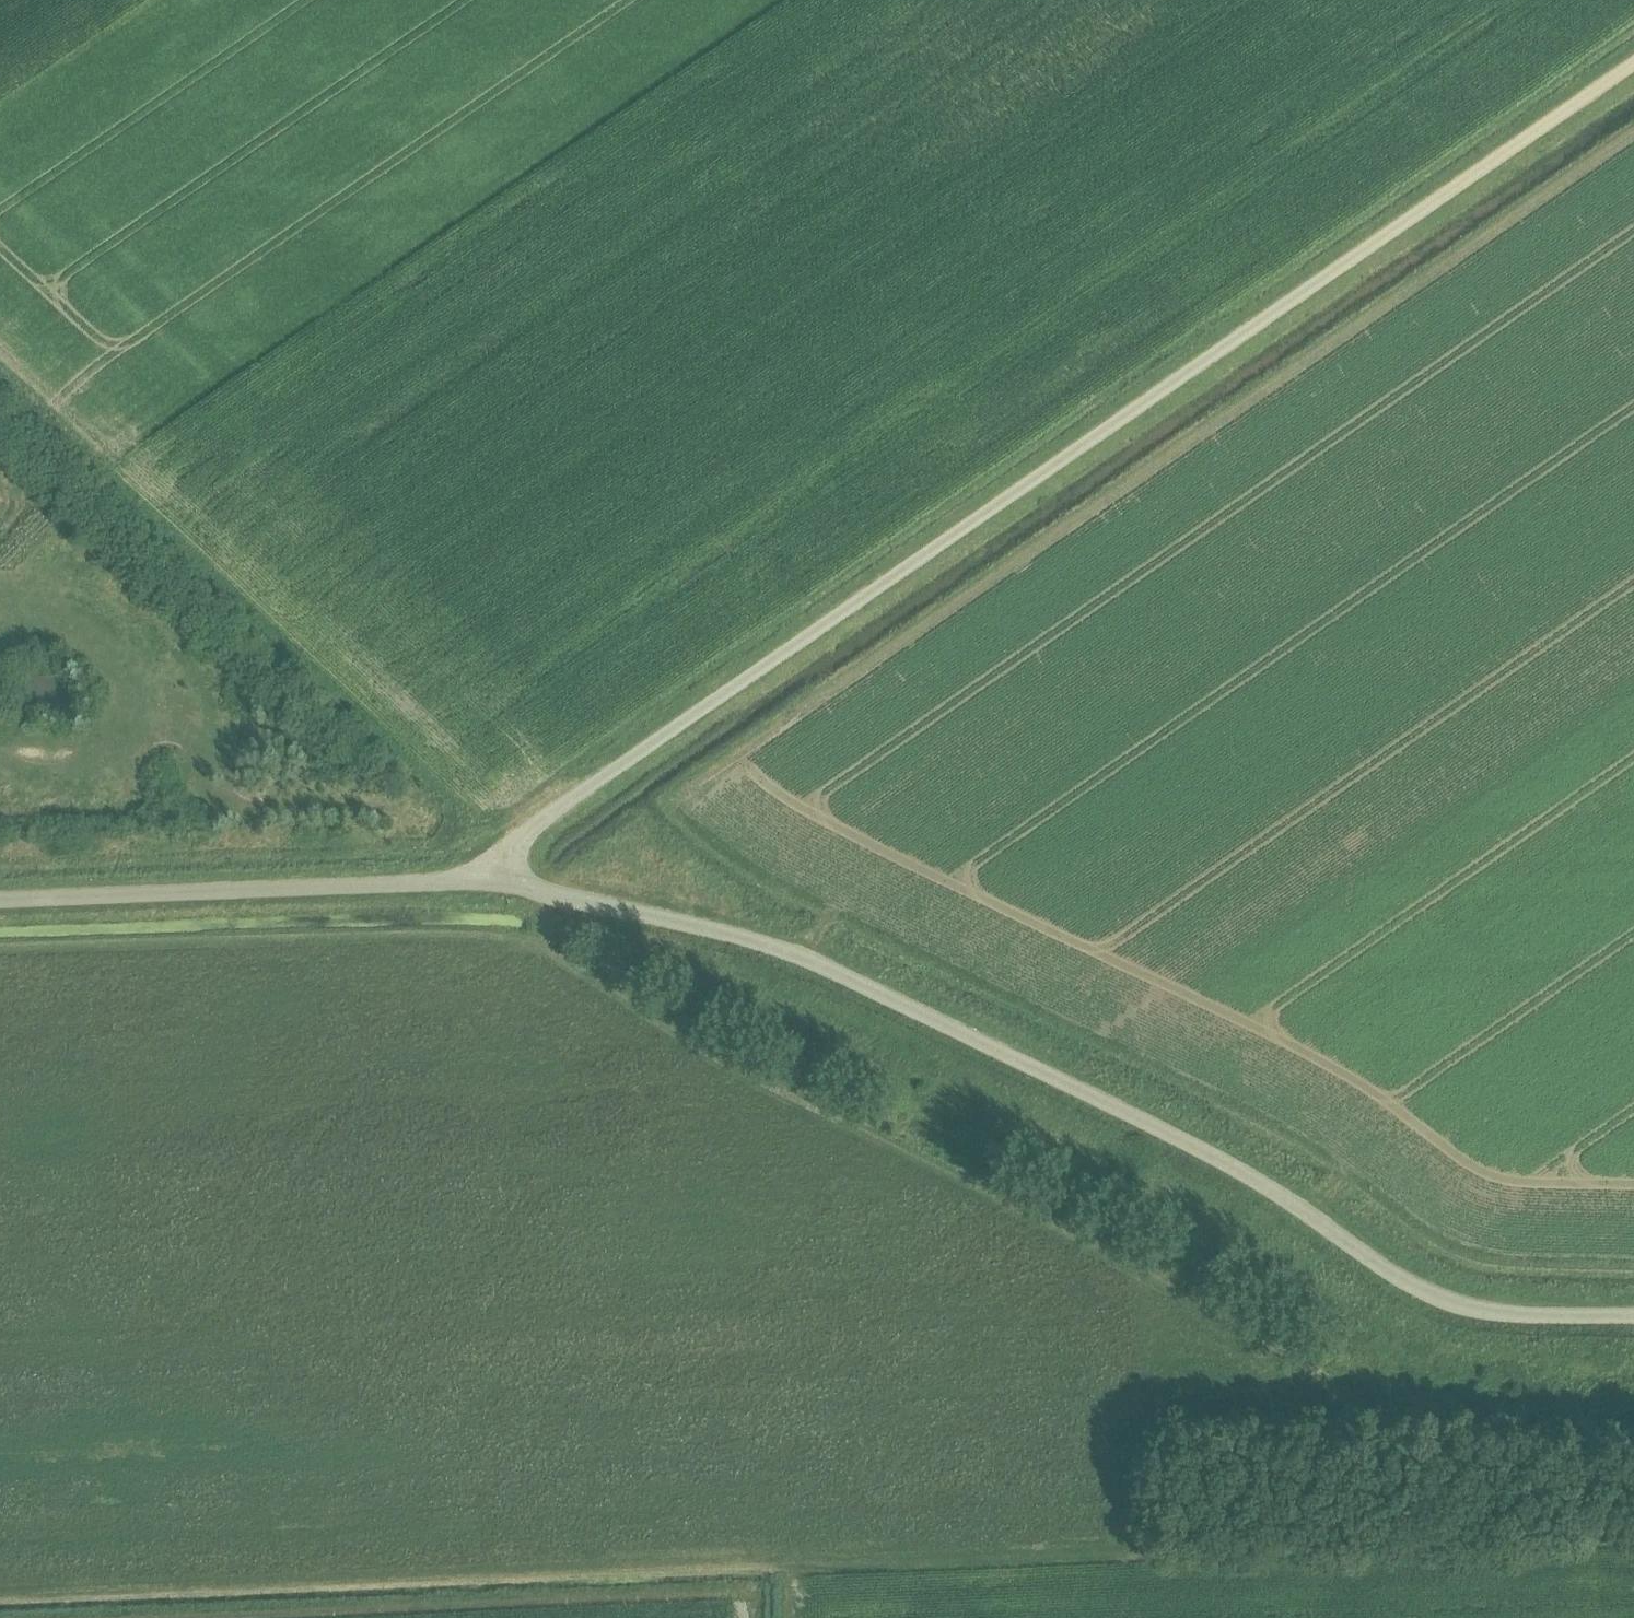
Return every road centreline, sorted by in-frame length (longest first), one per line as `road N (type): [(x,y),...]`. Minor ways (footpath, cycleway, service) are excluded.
road 1 (unclassified): [(496,883),(596,793),(1633,82)]
road 2 (unclassified): [(1633,1313),(1513,1312),(1414,1288),(1223,1160),(746,928),(649,902),(496,883)]
road 3 (unclassified): [(0,900),(496,883)]

